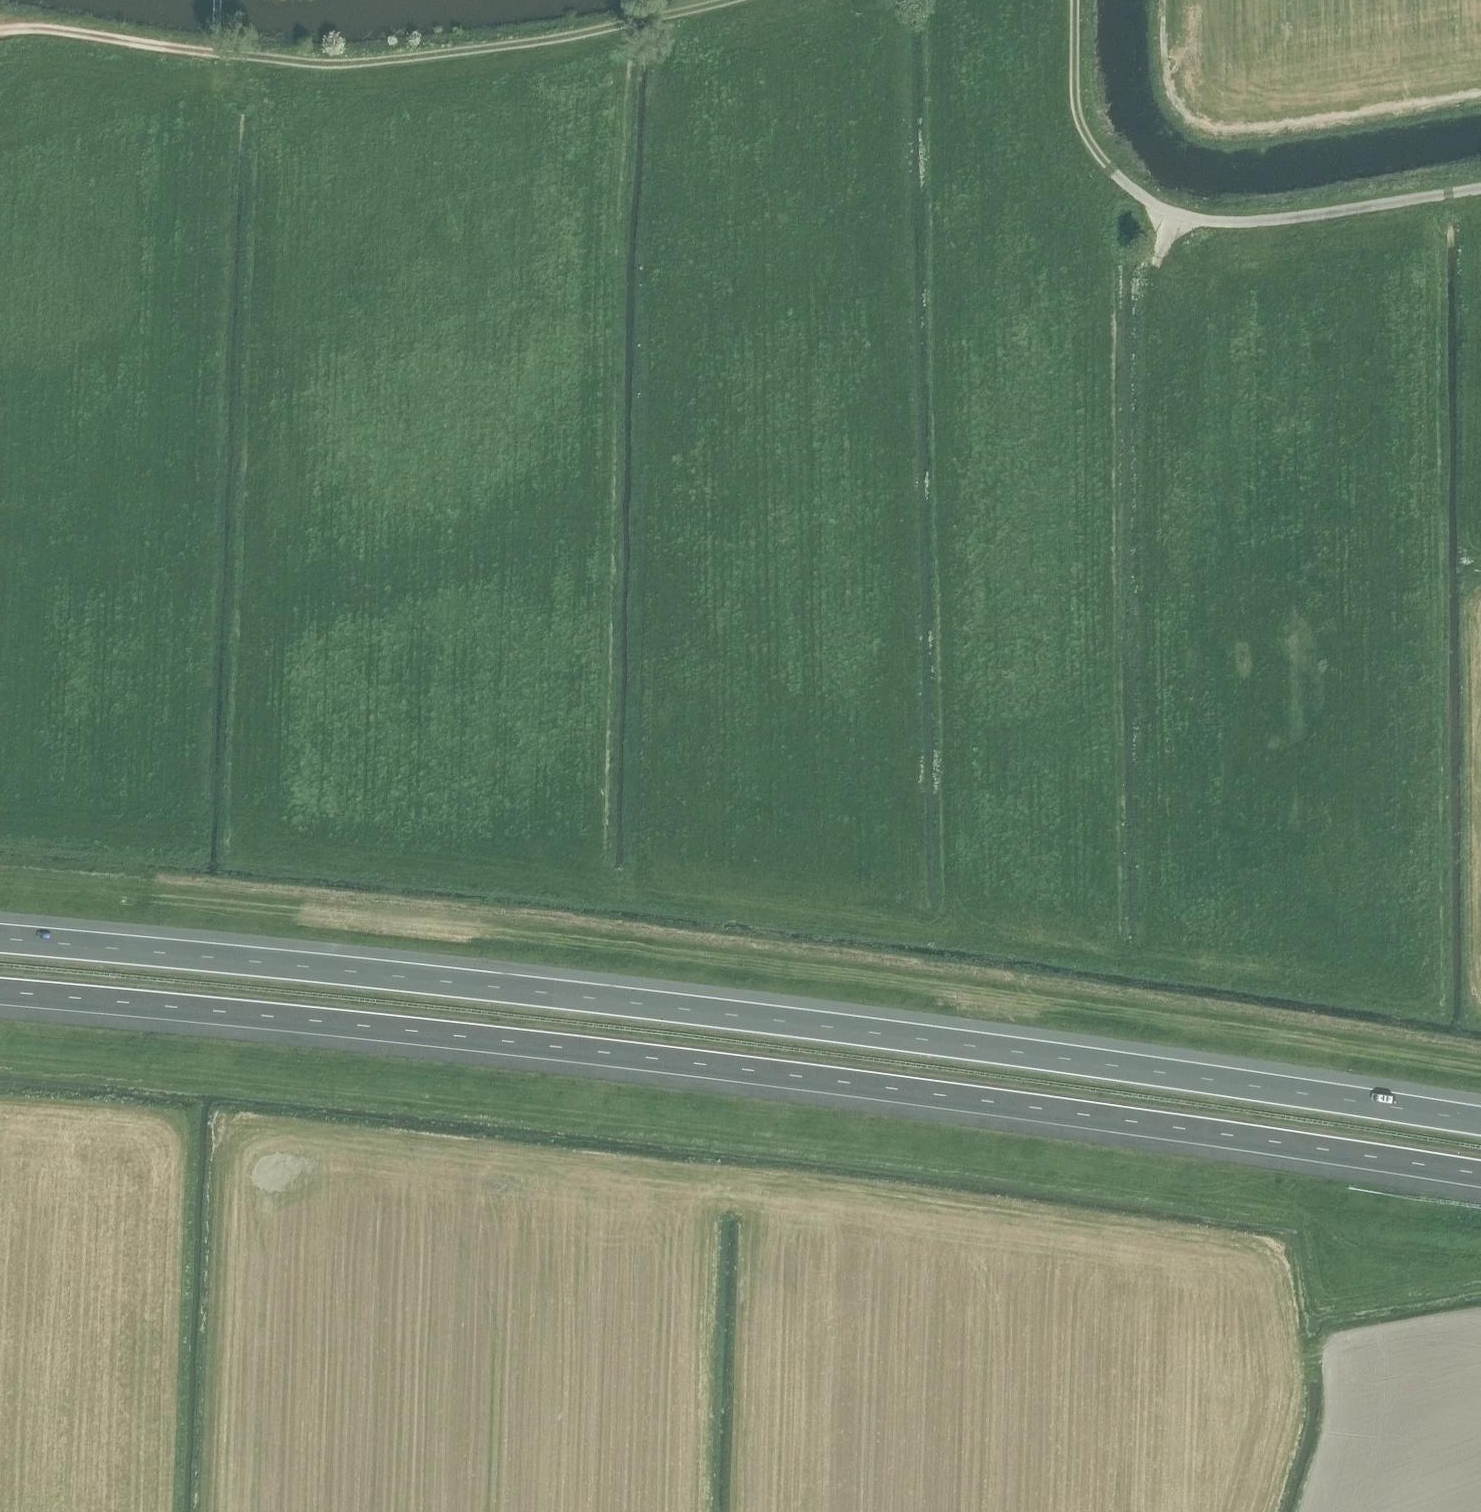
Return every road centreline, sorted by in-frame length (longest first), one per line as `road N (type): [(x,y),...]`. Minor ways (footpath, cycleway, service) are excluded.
road 1 (motorway): [(0,991),(527,1043),(1480,1174)]
road 2 (motorway): [(1480,1120),(531,990),(0,938)]
road 3 (unclassified): [(1480,187),(1267,221),(1204,220),(1162,209),(1111,170),(1079,118),(1075,0)]
road 4 (unclassified): [(725,0),(459,52),(333,64),(216,52)]

